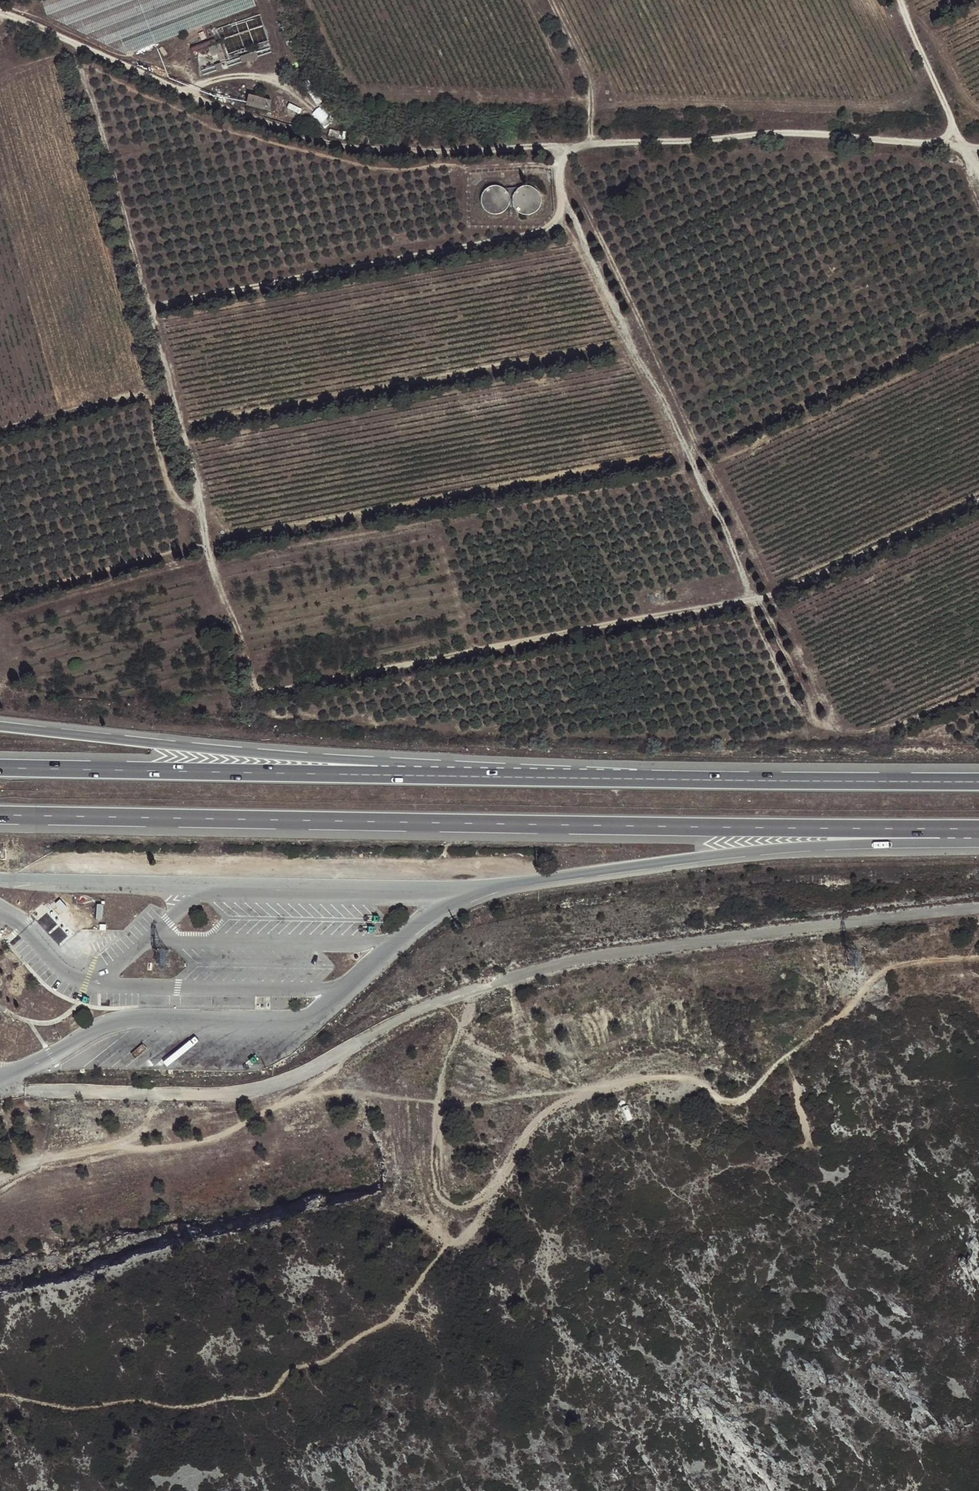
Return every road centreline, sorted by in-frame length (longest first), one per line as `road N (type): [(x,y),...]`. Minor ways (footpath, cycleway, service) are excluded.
road 1 (track): [(79,46),(196,475),(211,567),(260,690),(753,600),(978,503)]
road 2 (track): [(900,0),(964,148),(778,132),(359,150),(190,95),(0,12)]
road 3 (unclassified): [(0,1090),(239,1092),(300,1075),(435,1002),(522,975),(675,945),(978,908)]
road 4 (motorway): [(0,879),(455,888),(780,852),(978,845)]
road 5 (motorway): [(0,815),(978,827)]
road 6 (motorway): [(825,780),(286,753),(0,726)]
road 7 (motorway): [(825,780),(0,768)]
road 8 (track): [(561,147),(562,186),(594,268),(815,722),(861,733),(898,725),(978,689)]
road 9 (track): [(287,1097),(345,1091),(457,1101),(665,1078),(700,1082),(724,1100),(746,1096),(898,965),(978,960)]
road 10 (track): [(476,988),(436,1100),(440,1195),(457,1209),(485,1196),(560,1104),(597,1087)]
road 11 (track): [(0,1174),(114,1144),(194,1142),(336,1070),(342,1052)]
road 12 (track): [(201,507),(178,500),(167,483),(143,396),(0,429)]
road 13 (track): [(550,0),(588,78),(590,146)]
road 14 (motorway): [(978,781),(825,780)]
road 15 (track): [(753,600),(752,615),(799,713),(815,722)]
road 16 (track): [(190,95),(227,76),(261,76),(313,107)]

